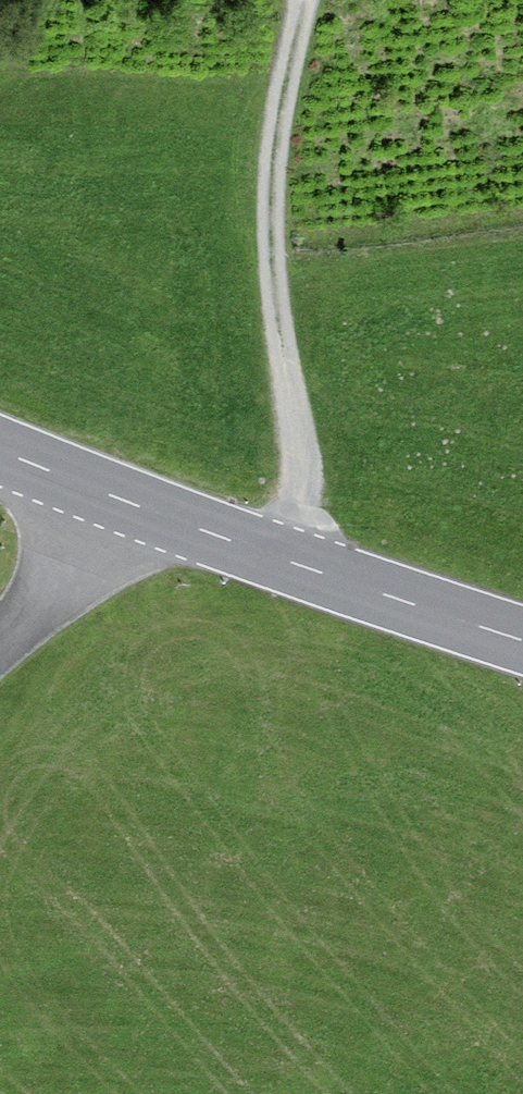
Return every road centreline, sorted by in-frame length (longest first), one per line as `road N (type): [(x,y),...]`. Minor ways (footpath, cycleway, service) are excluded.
road 1 (track): [(299,569),(271,286),(304,0)]
road 2 (primary): [(522,640),(299,569),(0,454)]
road 3 (track): [(0,668),(79,576),(121,503)]

